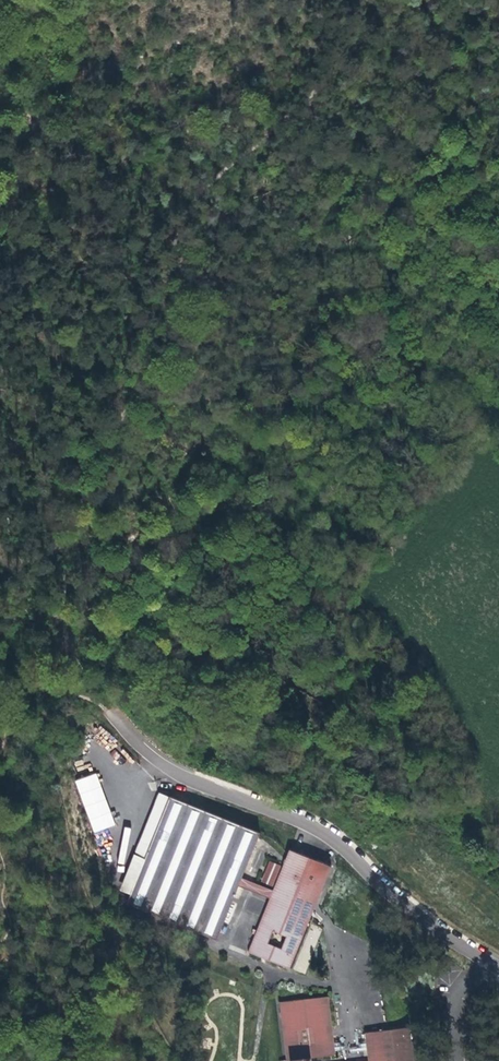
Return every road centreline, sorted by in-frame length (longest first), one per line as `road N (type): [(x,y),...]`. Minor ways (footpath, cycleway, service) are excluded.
road 1 (residential): [(106,709),(167,767),(331,838),(498,968)]

